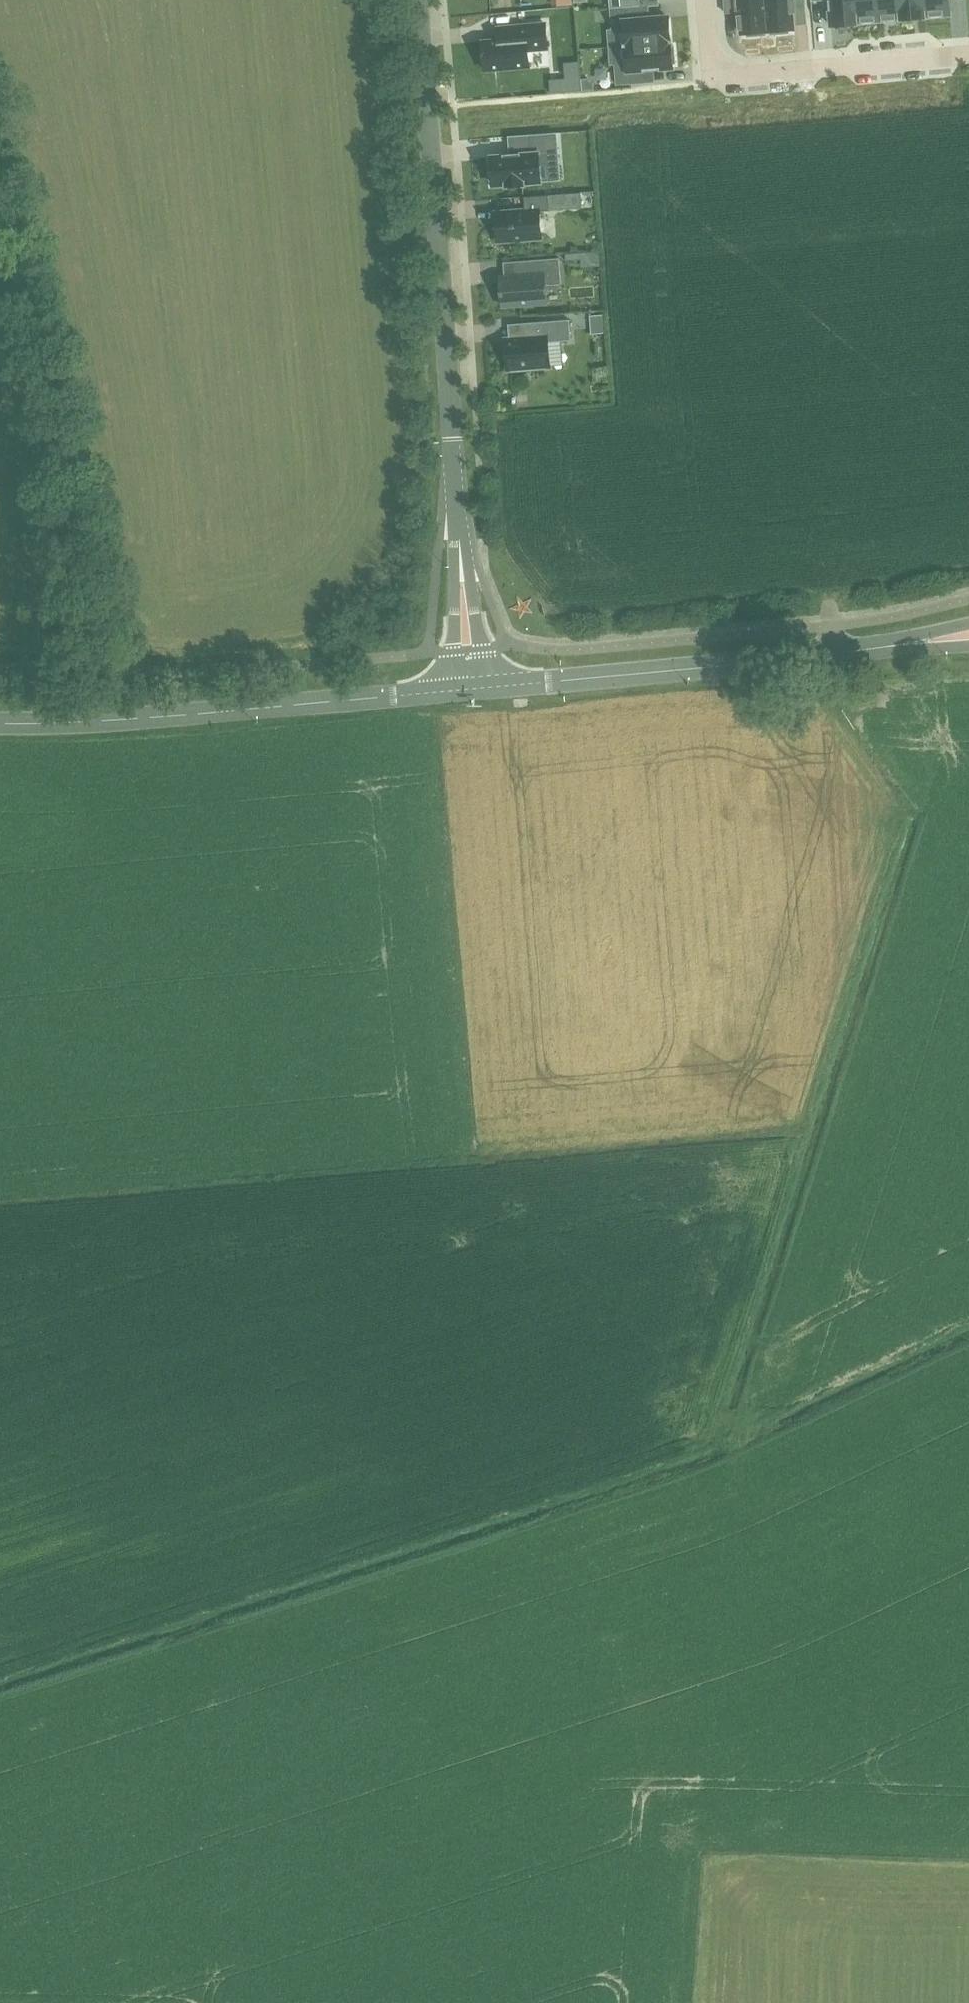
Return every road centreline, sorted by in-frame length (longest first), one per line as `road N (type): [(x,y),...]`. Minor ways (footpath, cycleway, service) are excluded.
road 1 (tertiary): [(466,690),(418,0)]
road 2 (secondary): [(466,690),(968,630)]
road 3 (secondary): [(466,690),(0,722)]
road 4 (residential): [(707,0),(712,53),(743,75),(968,55)]

